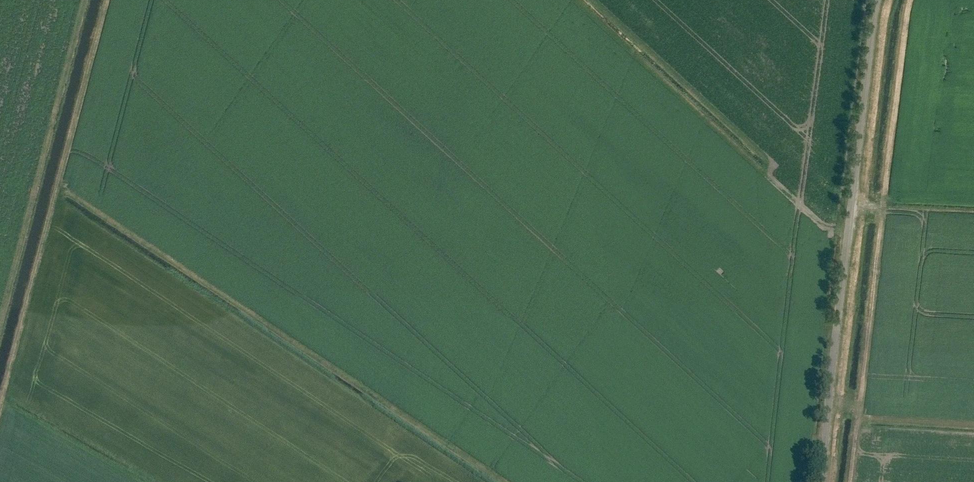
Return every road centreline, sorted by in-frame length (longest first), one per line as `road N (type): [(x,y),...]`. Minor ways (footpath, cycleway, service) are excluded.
road 1 (unclassified): [(824,481),(876,0)]

